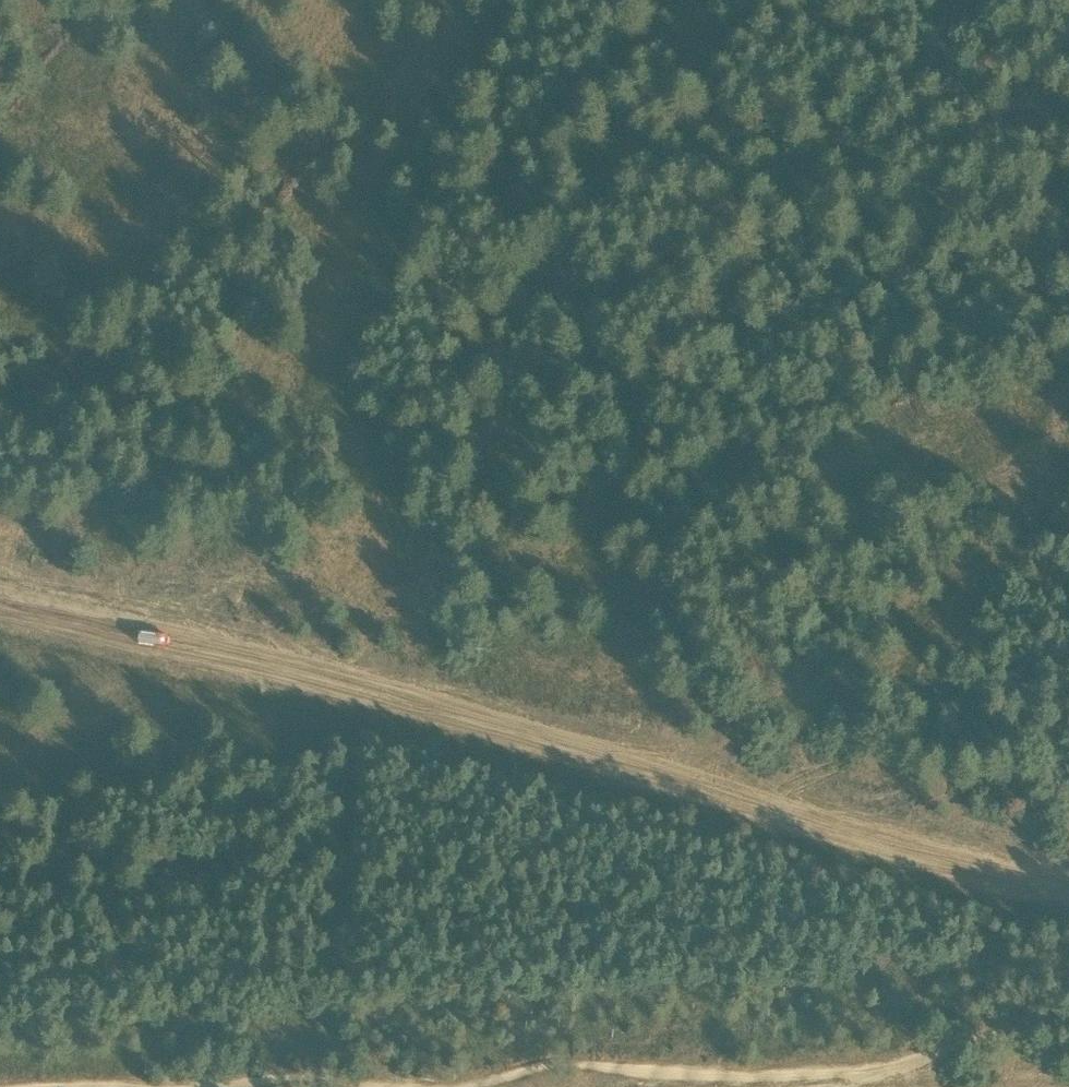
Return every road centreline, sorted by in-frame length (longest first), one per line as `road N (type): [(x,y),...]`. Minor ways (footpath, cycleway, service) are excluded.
road 1 (track): [(0,604),(238,650),(1059,893)]

